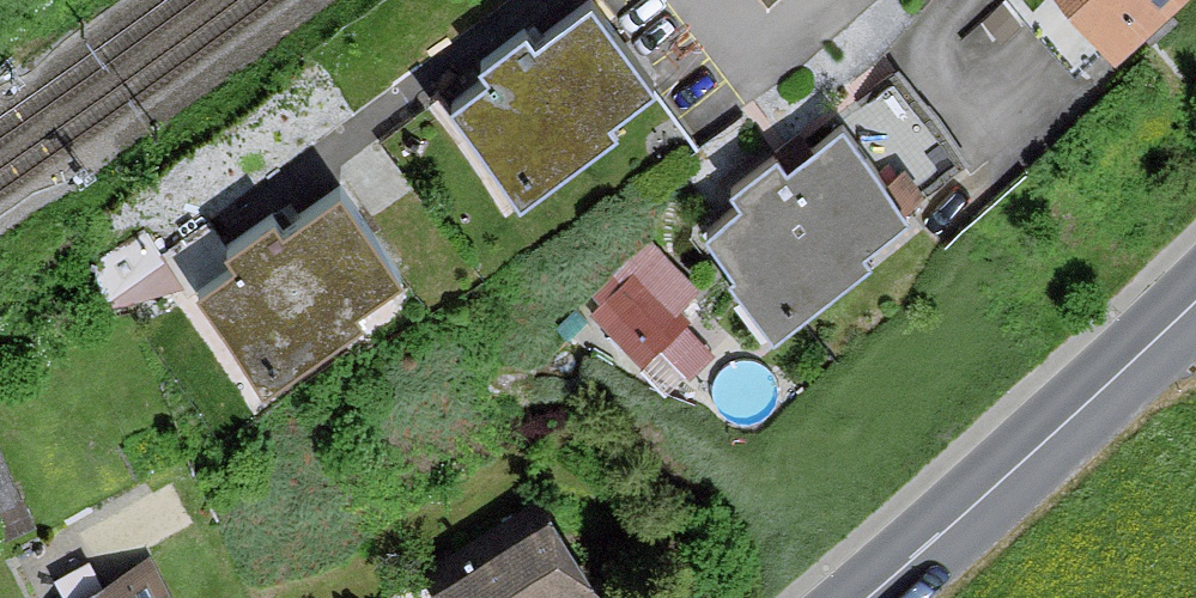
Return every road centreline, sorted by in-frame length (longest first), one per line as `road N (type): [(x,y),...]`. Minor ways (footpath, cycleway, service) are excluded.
road 1 (primary): [(848,597),(1094,387),(1195,284)]
road 2 (residential): [(554,0),(234,213)]
road 3 (residential): [(861,0),(767,86),(688,0)]

